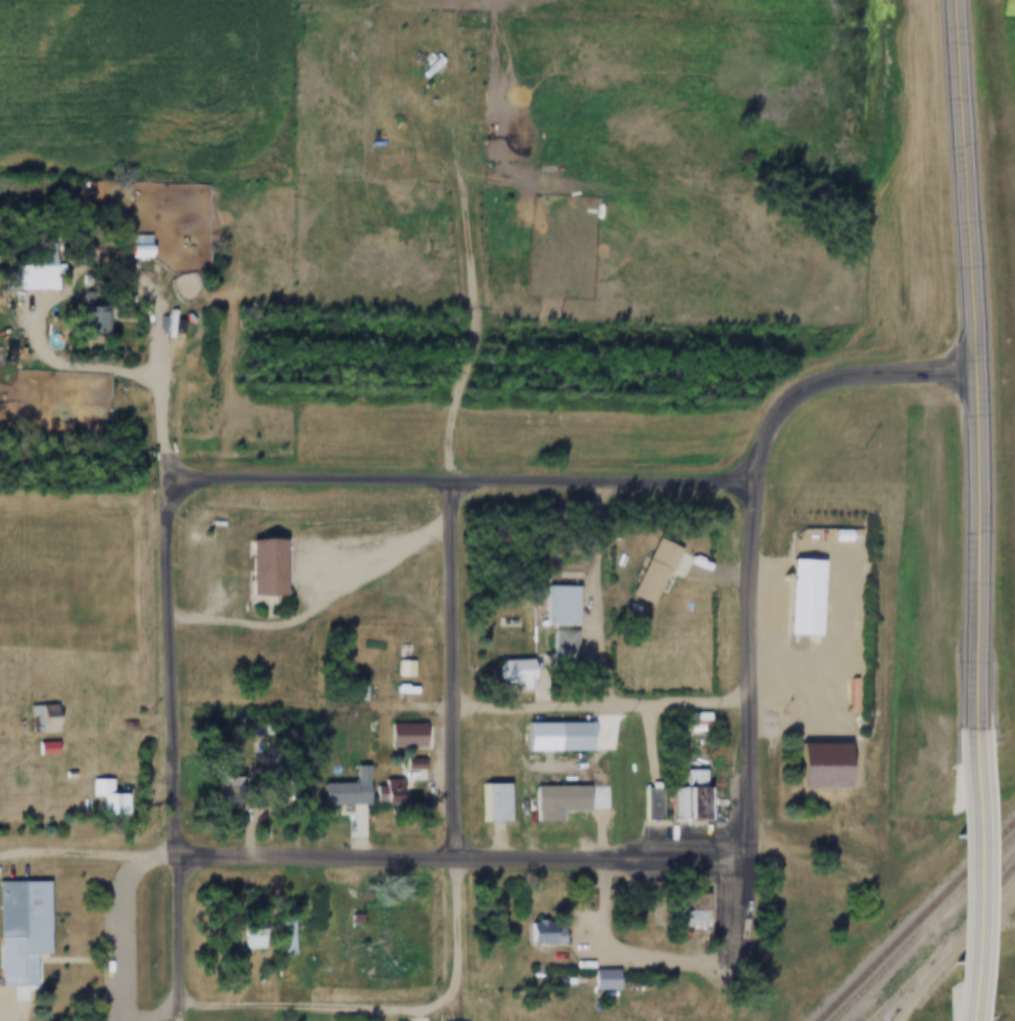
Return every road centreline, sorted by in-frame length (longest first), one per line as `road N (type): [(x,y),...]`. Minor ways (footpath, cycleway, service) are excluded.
road 1 (residential): [(973,370),(851,378),(801,394),(765,435),(759,473),(747,486),(173,483)]
road 2 (primary): [(984,729),(959,0)]
road 3 (residential): [(182,1007),(173,483),(158,313)]
road 4 (residential): [(180,859),(750,852)]
road 5 (residential): [(457,860),(451,486)]
road 6 (residential): [(750,852),(754,479)]
road 7 (primary): [(979,1020),(984,729)]

